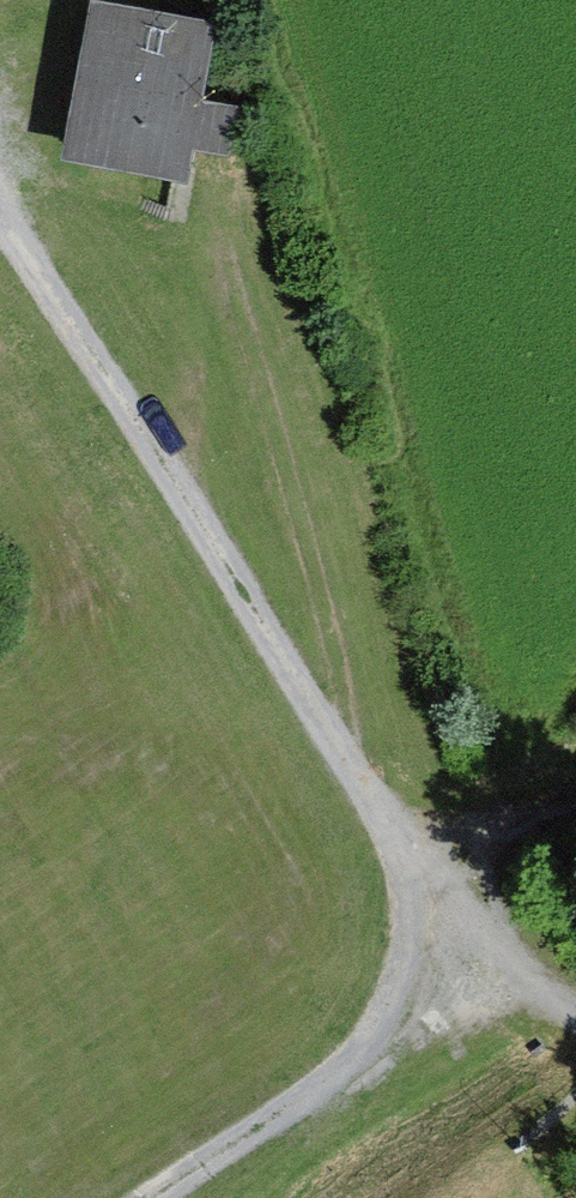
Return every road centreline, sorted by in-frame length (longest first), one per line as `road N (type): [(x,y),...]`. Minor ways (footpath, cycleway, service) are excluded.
road 1 (track): [(575,1037),(425,879),(341,765),(70,322),(0,222)]
road 2 (track): [(229,245),(320,612),(341,765)]

